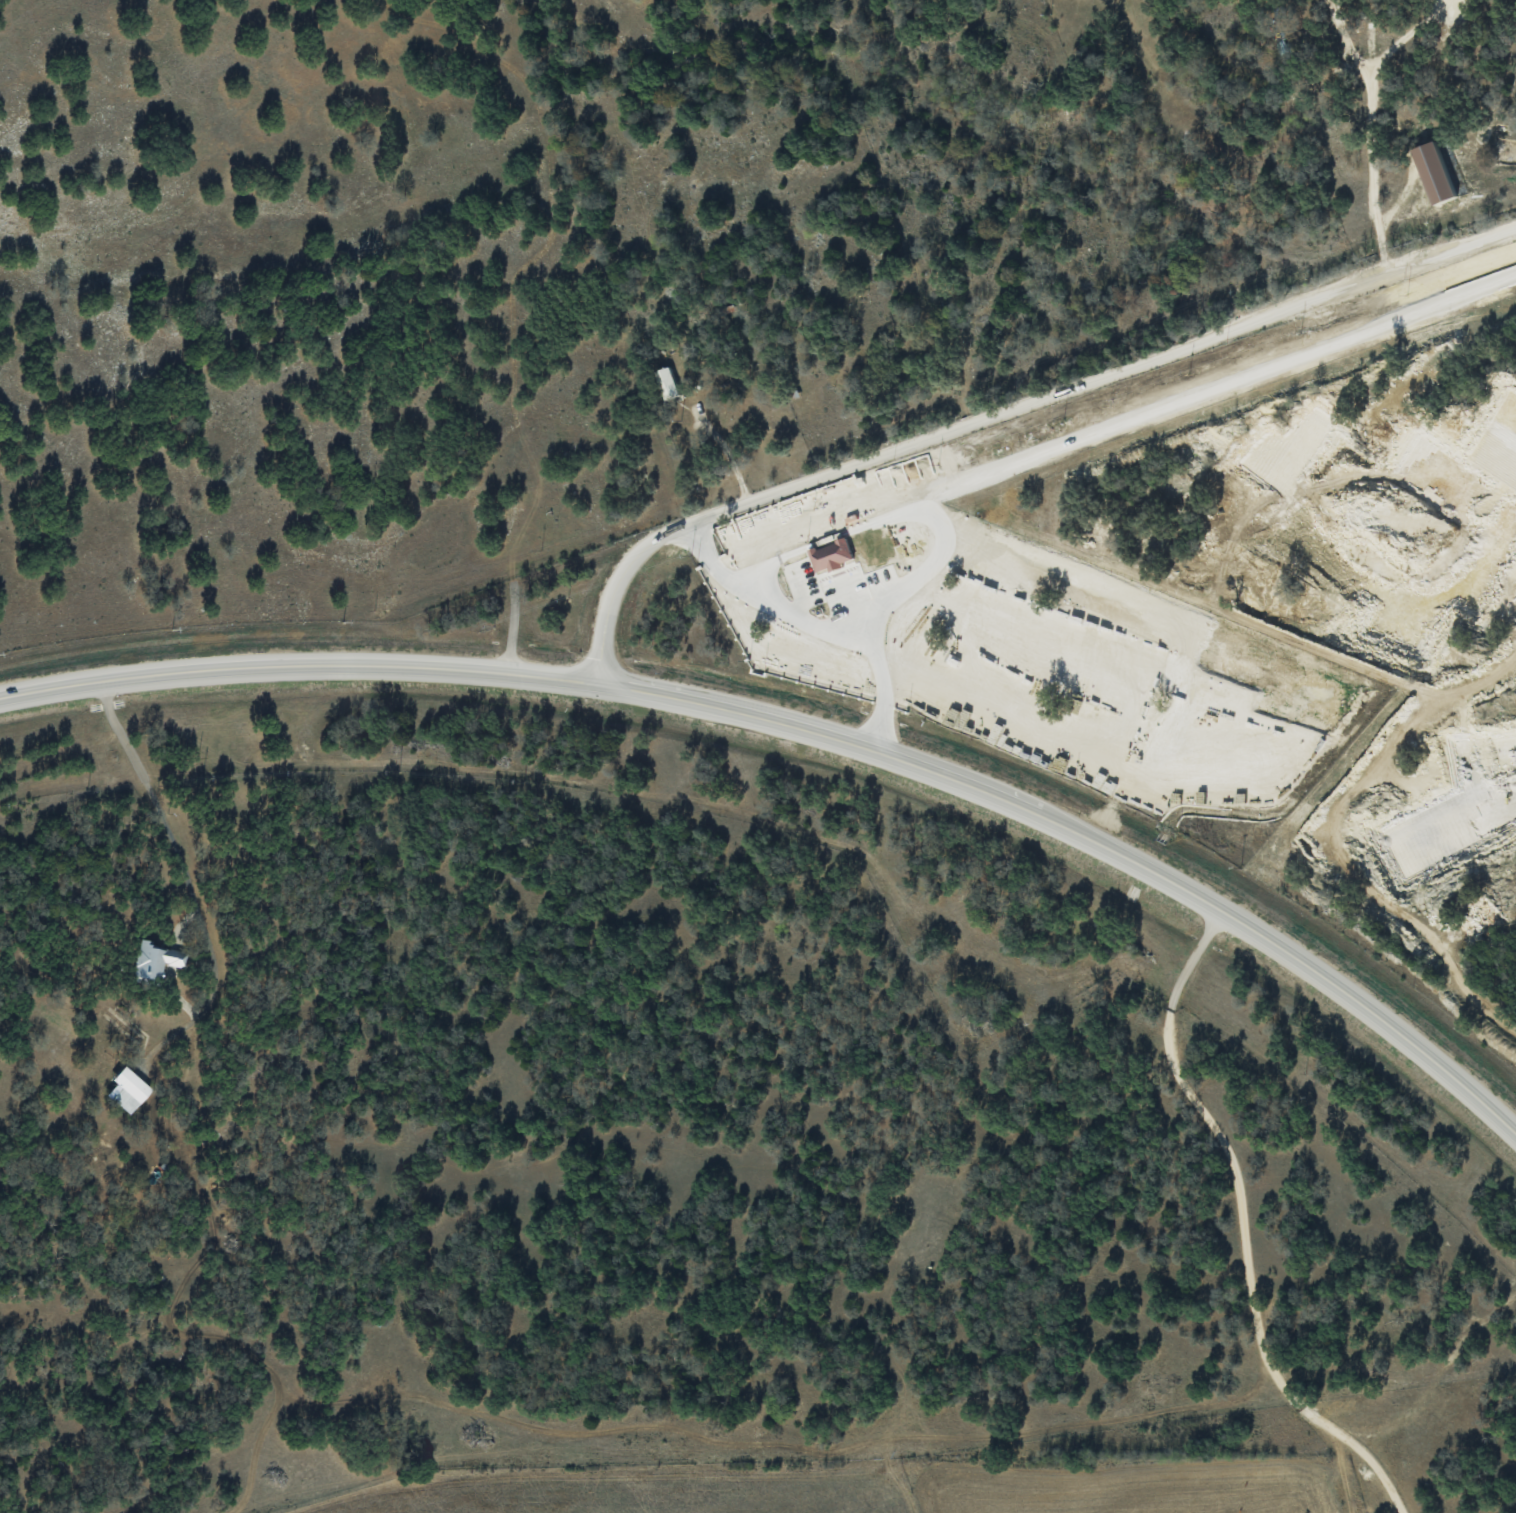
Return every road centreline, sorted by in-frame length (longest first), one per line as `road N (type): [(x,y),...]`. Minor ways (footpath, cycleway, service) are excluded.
road 1 (tertiary): [(1515,230),(652,536),(606,602),(594,682)]
road 2 (secondary): [(594,682),(789,725),(990,792),(1094,838),(1309,963),(1515,1136)]
road 3 (secondary): [(594,682),(271,664),(0,699)]

